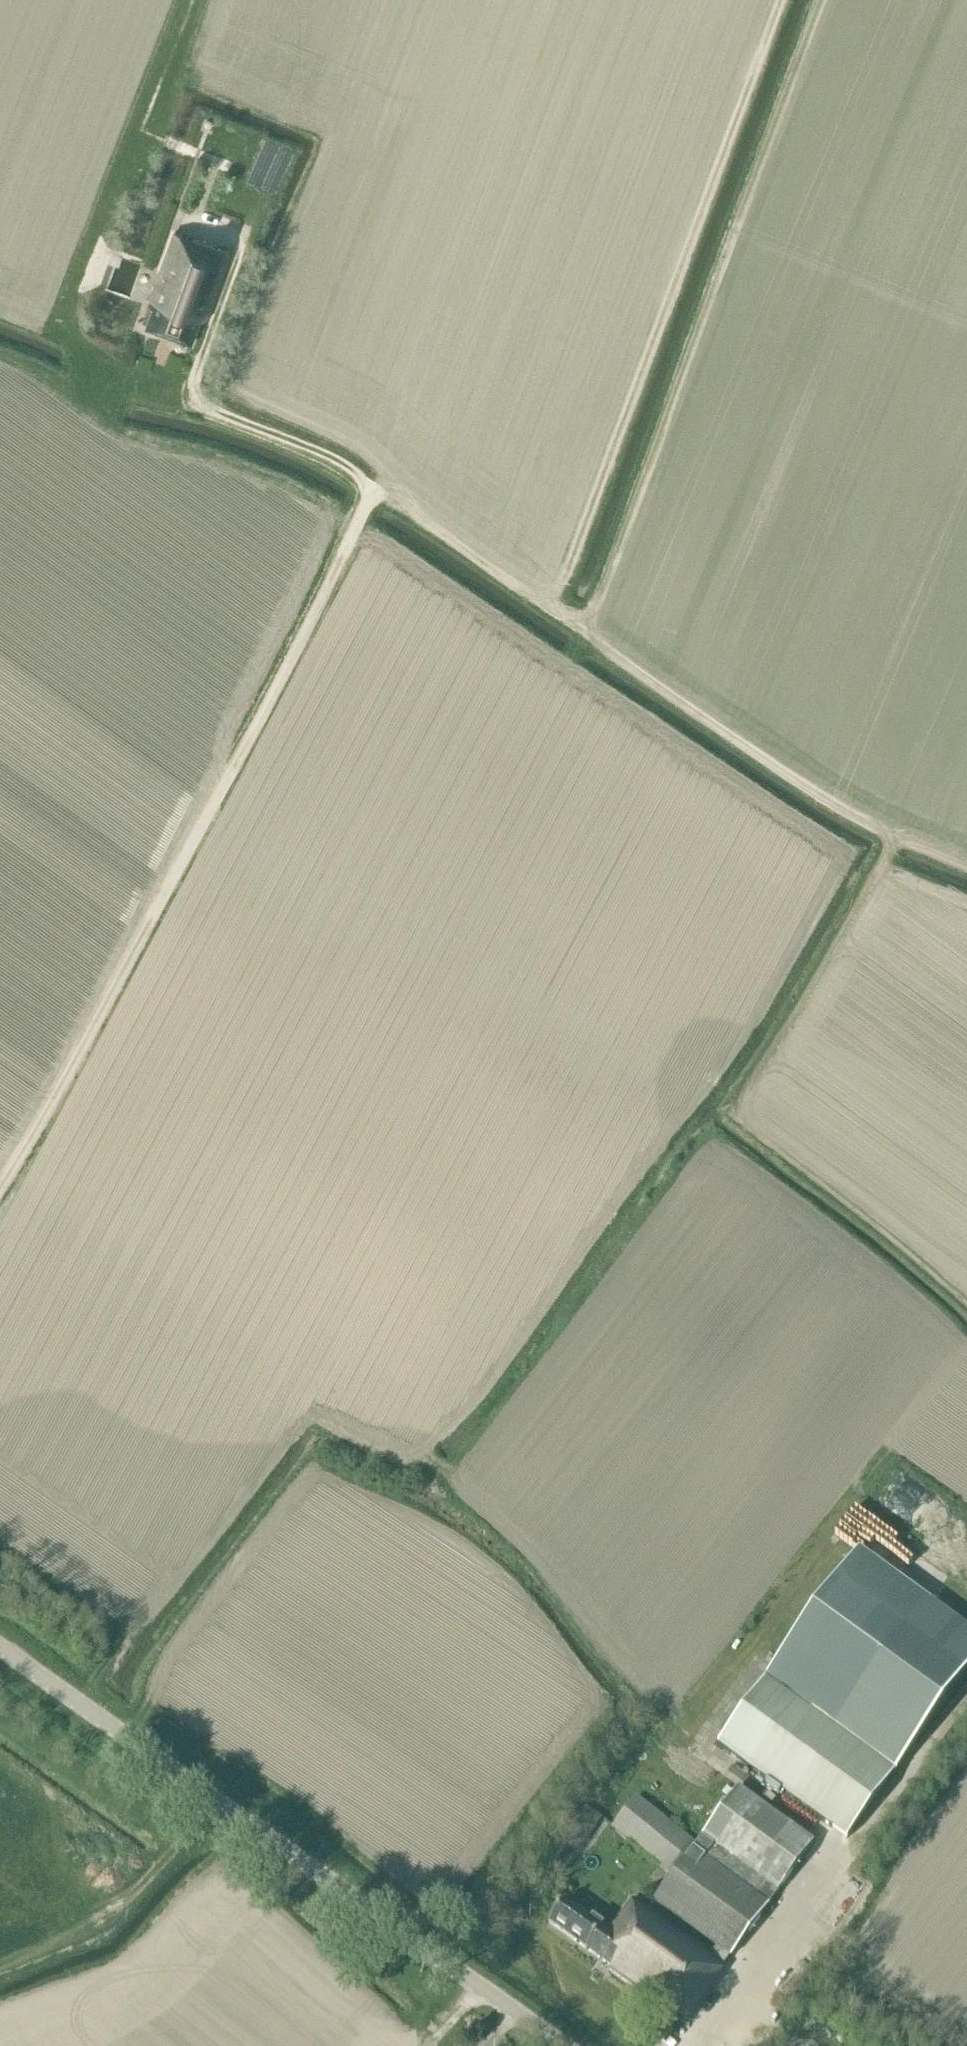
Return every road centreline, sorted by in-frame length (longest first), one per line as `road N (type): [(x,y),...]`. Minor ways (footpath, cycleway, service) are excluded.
road 1 (tertiary): [(561,2045),(0,1648)]

